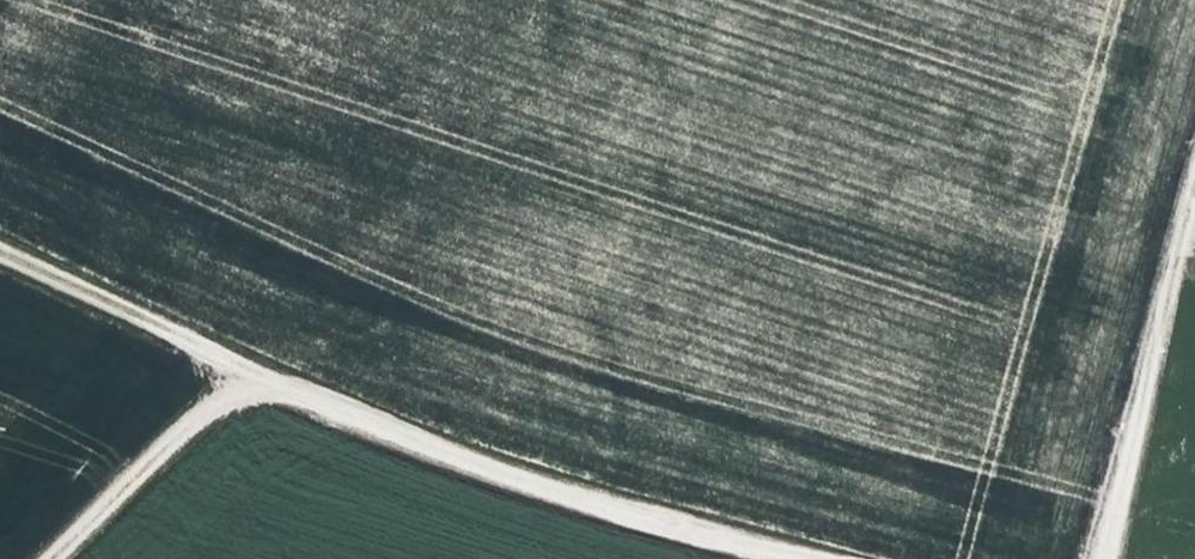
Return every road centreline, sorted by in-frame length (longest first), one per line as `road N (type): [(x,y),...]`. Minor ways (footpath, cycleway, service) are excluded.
road 1 (track): [(794,558),(403,449),(266,390),(0,247)]
road 2 (track): [(1194,205),(1105,558)]
road 3 (track): [(259,386),(190,417),(42,558)]

